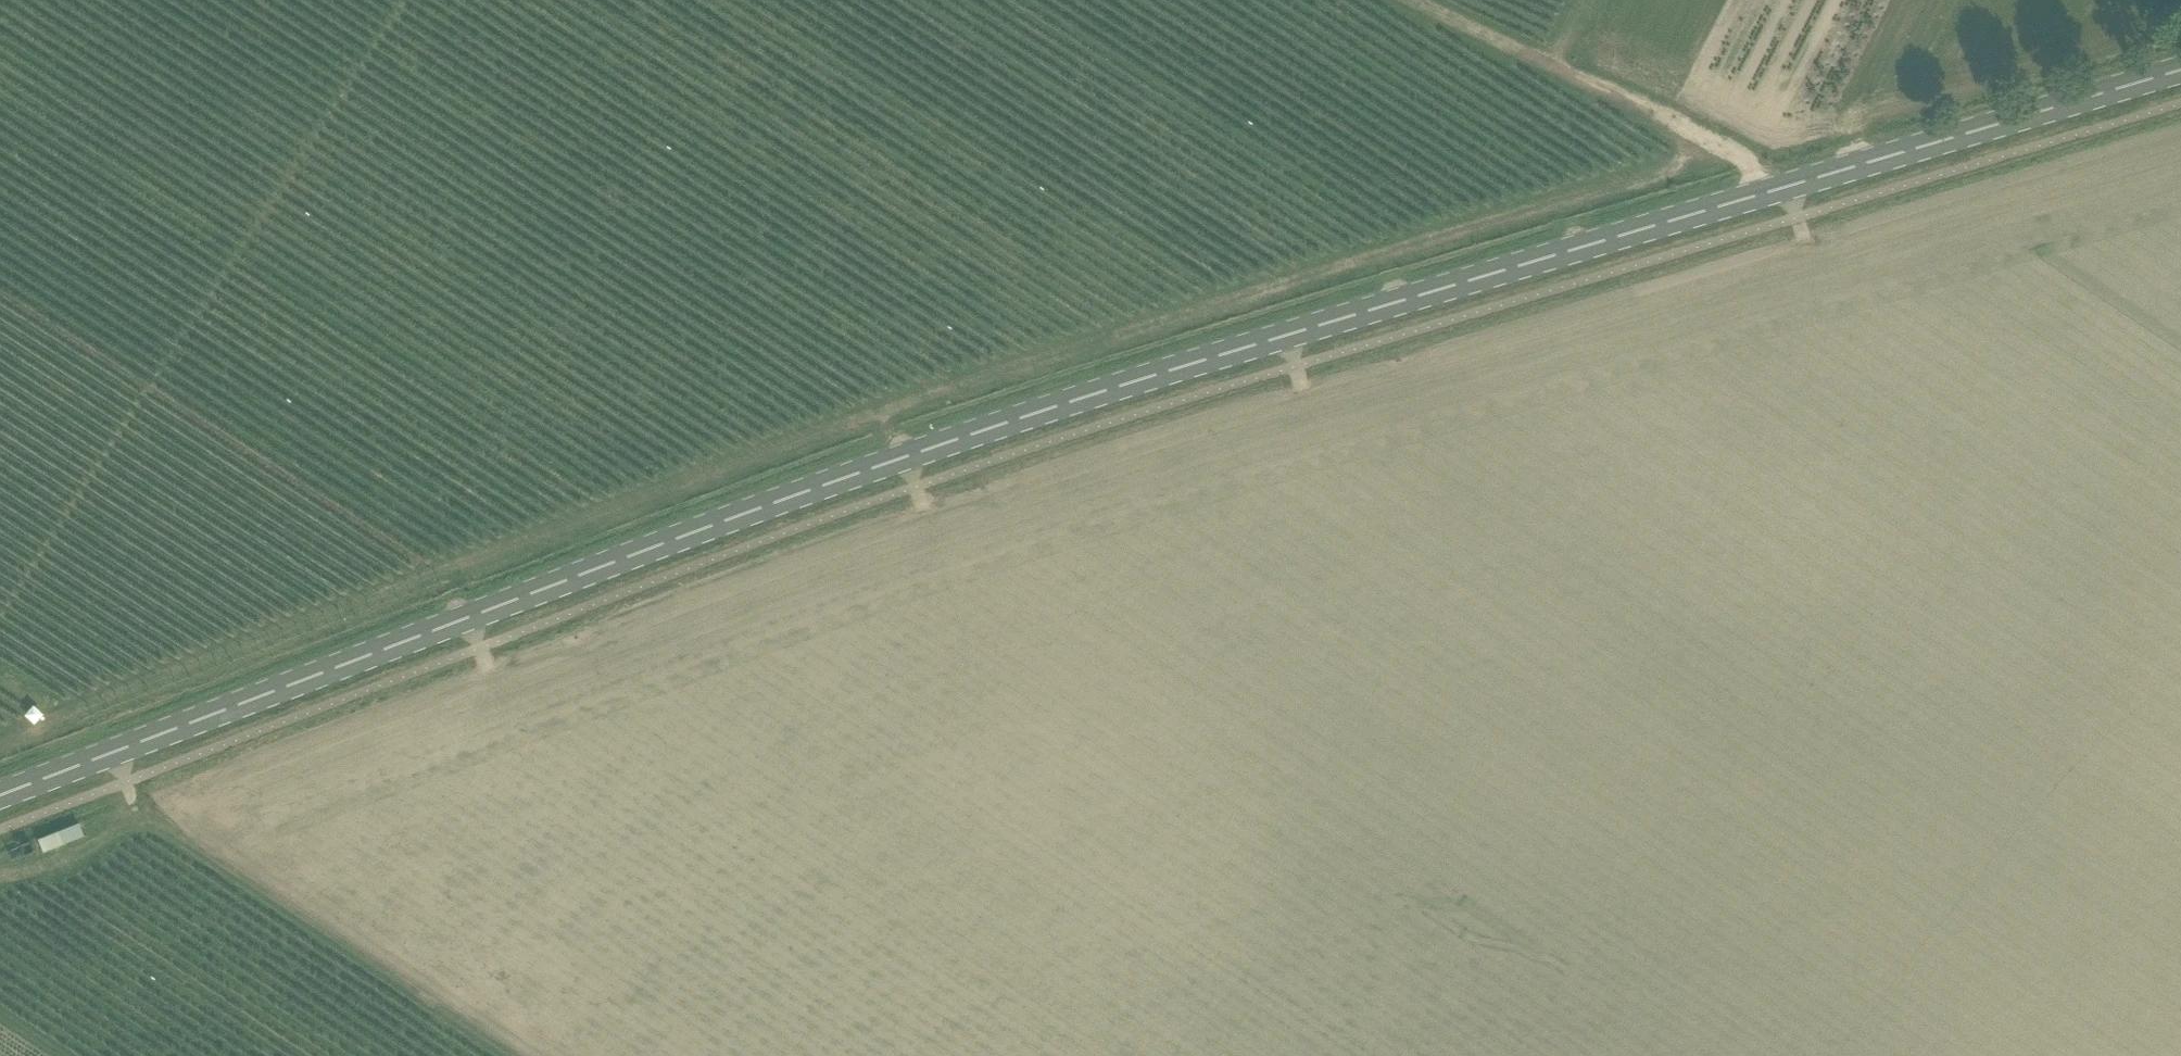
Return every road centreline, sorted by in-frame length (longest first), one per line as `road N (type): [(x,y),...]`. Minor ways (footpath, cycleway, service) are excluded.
road 1 (tertiary): [(0,796),(1043,411),(2180,73)]
road 2 (track): [(1416,0),(1703,135),(1775,192)]

